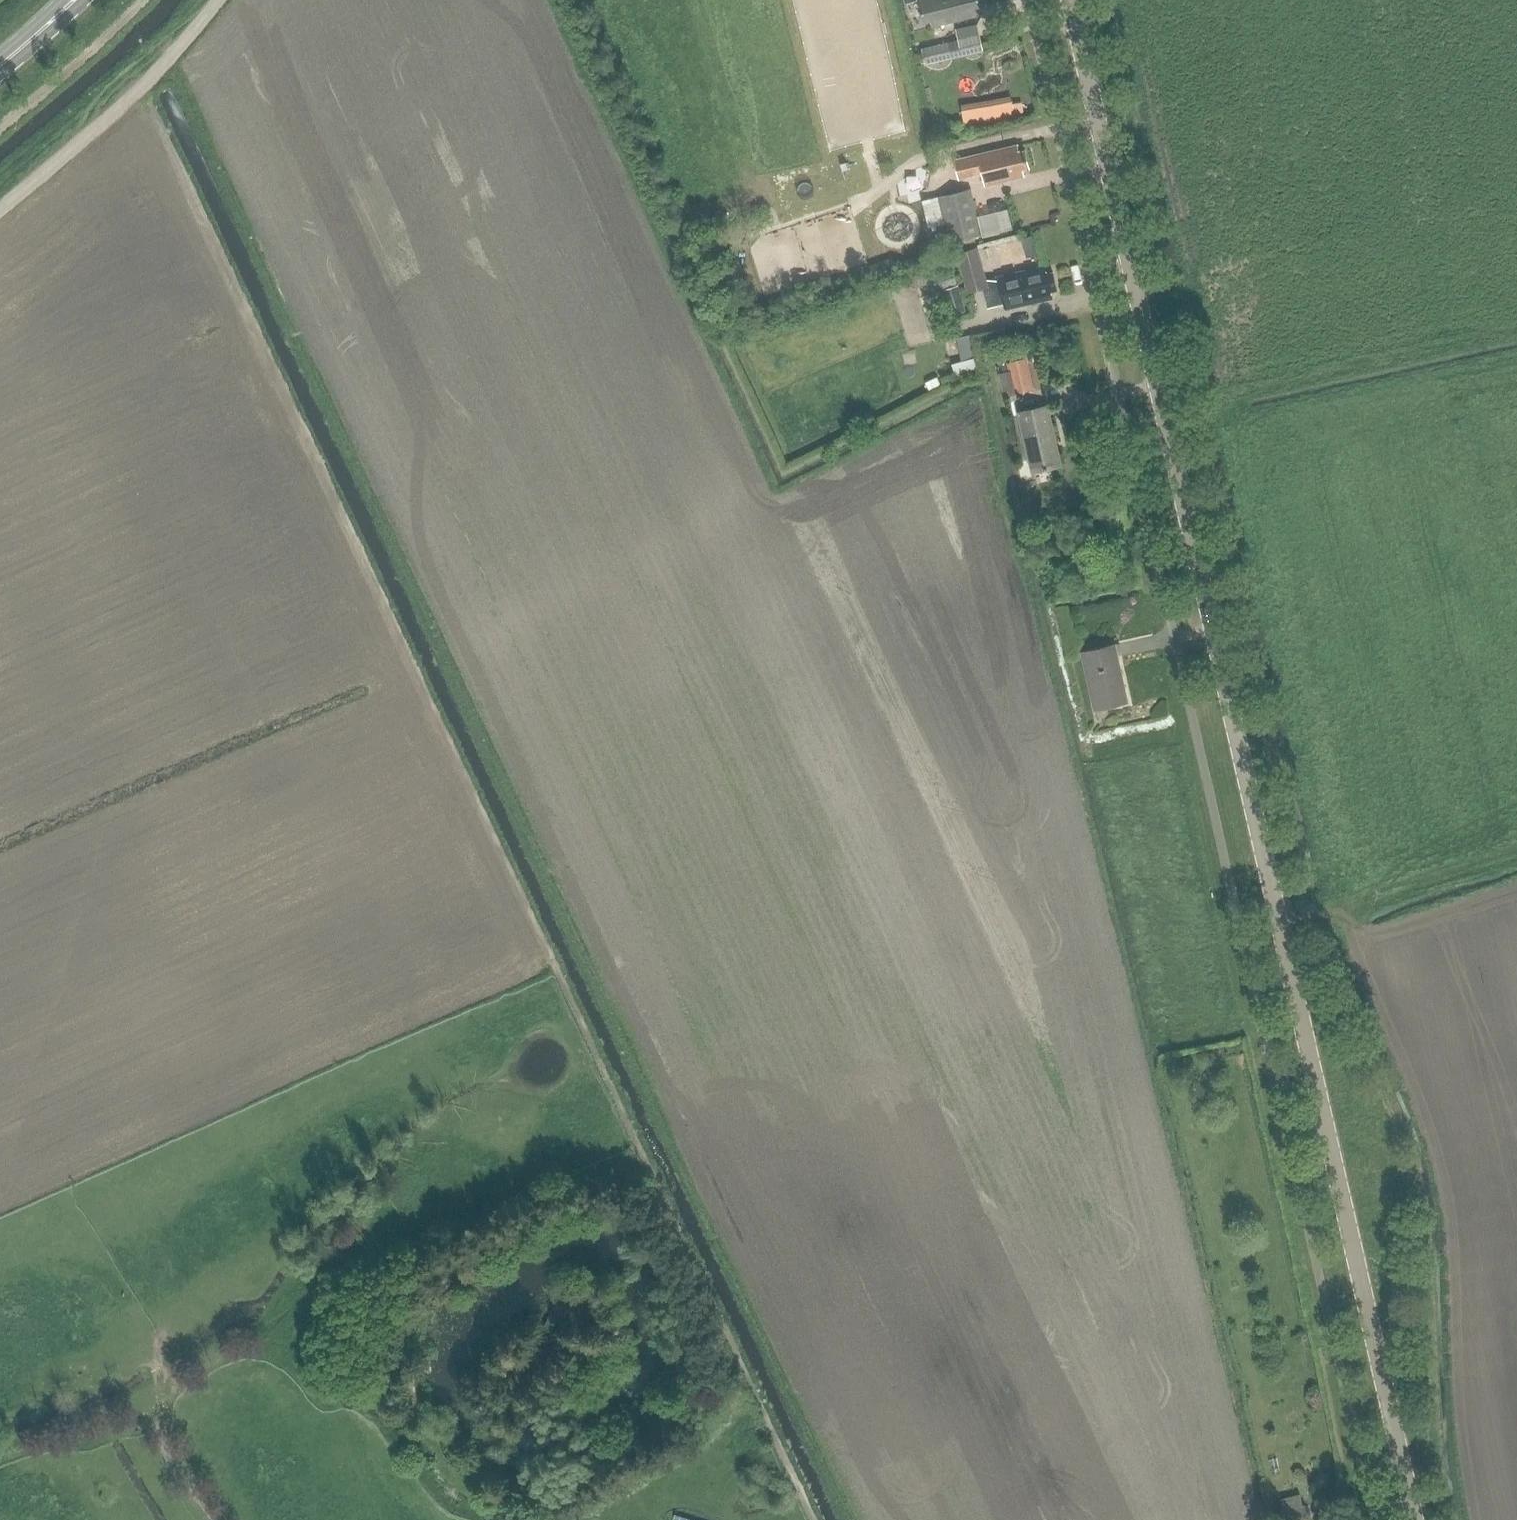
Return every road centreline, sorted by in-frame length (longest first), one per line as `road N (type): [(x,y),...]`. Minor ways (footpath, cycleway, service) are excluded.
road 1 (tertiary): [(1412,1519),(1069,0)]
road 2 (unclassified): [(0,212),(143,88),(220,0)]

